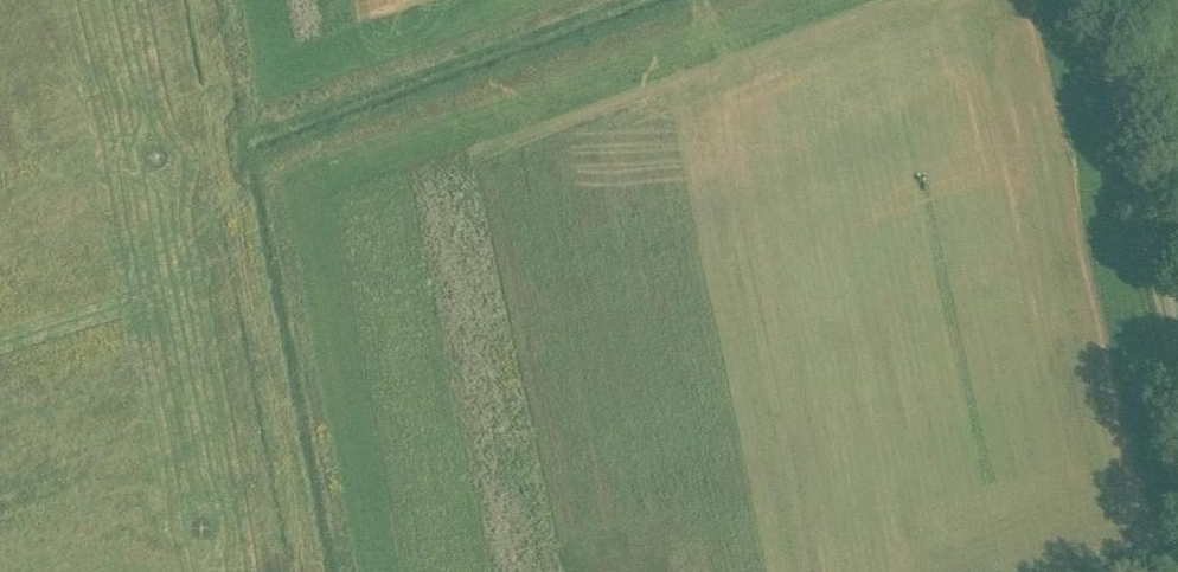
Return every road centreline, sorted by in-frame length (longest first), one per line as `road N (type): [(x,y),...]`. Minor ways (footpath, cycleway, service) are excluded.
road 1 (unclassified): [(1177,325),(1106,0)]

